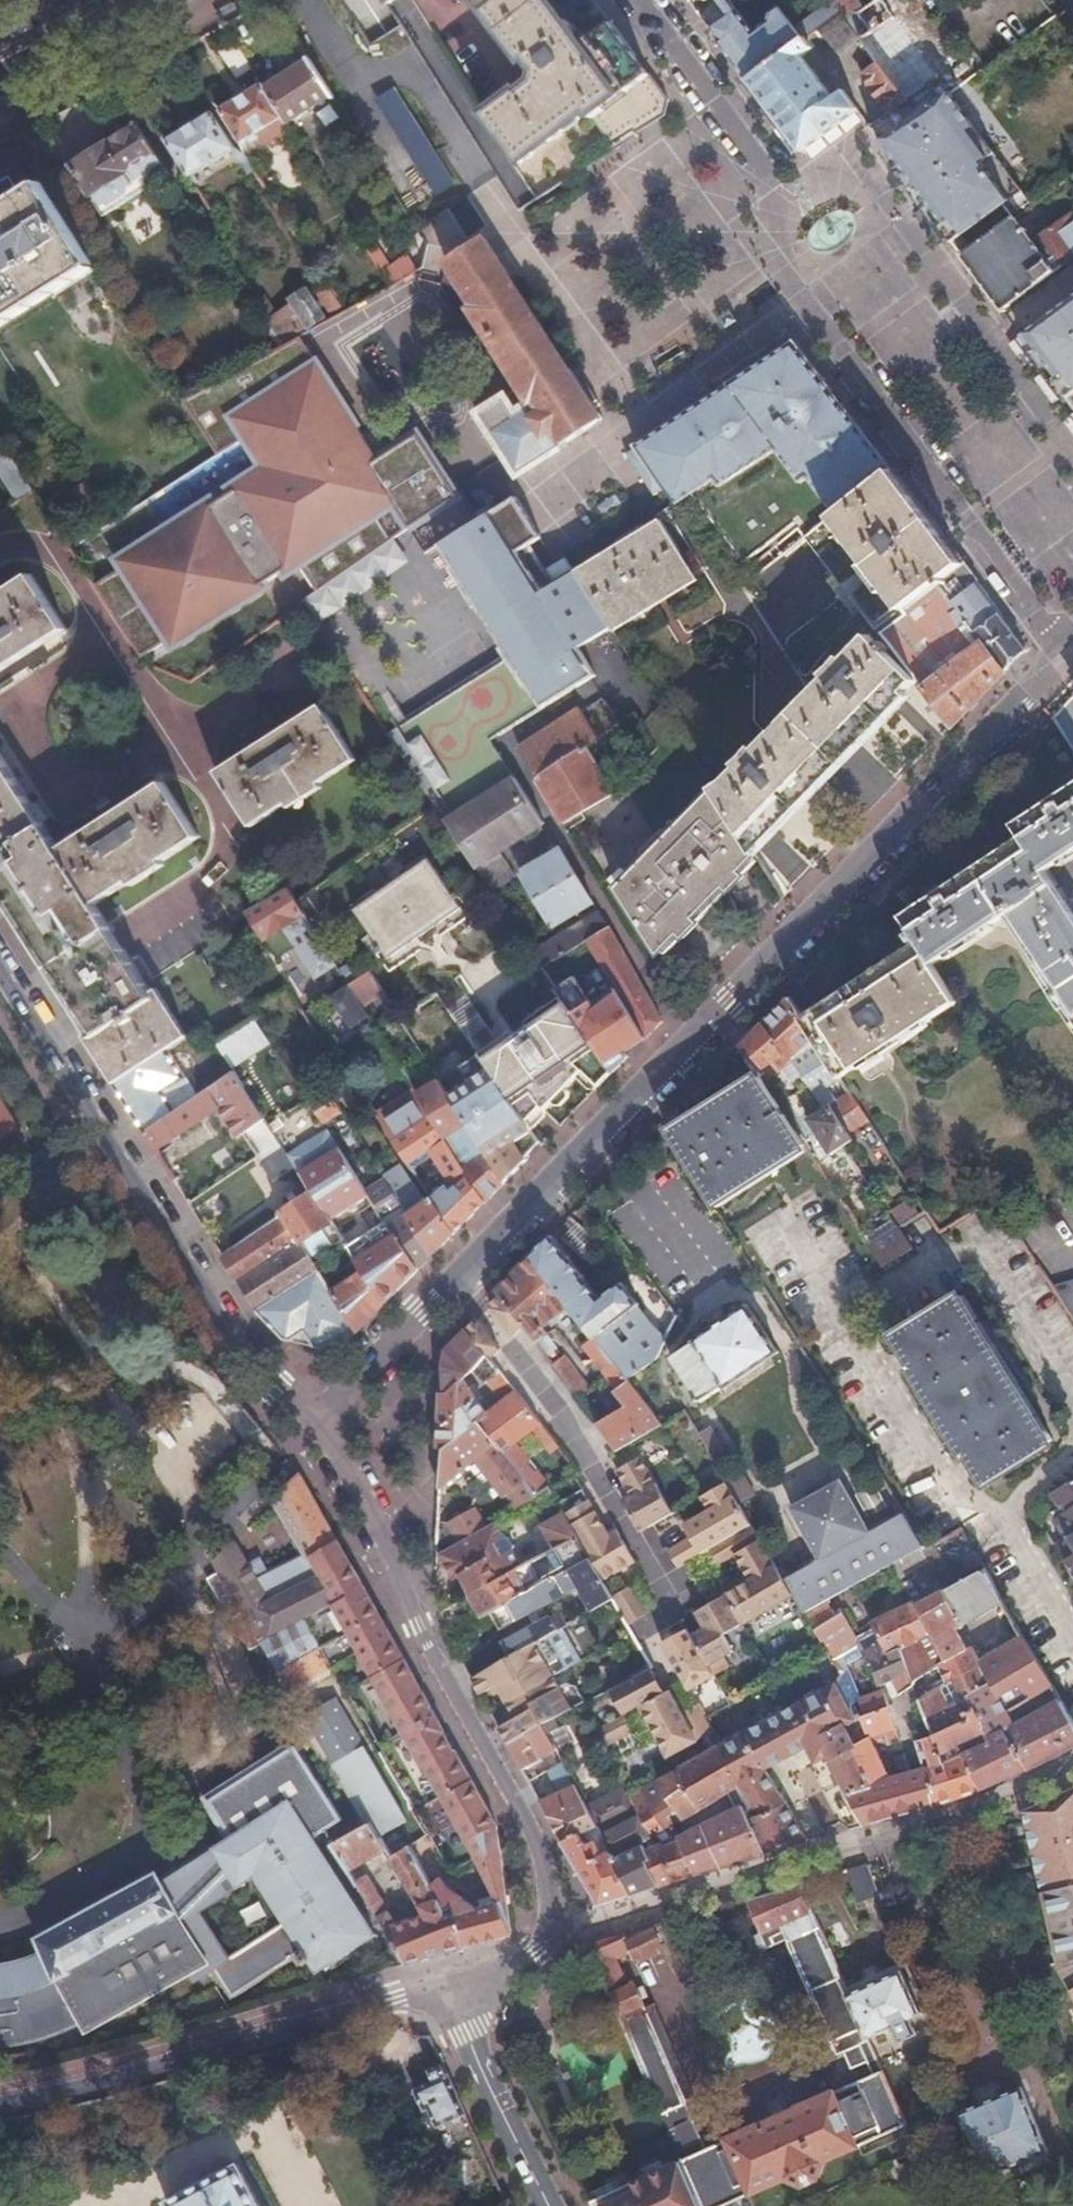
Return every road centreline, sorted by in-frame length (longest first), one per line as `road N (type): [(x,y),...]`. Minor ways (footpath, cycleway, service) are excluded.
road 1 (residential): [(1062,659),(732,1007),(314,1425)]
road 2 (residential): [(540,1948),(551,1901),(543,1853),(417,1631),(384,1508),(363,1473),(314,1425)]
road 3 (residential): [(780,183),(774,230),(787,278),(1062,659)]
road 4 (residential): [(314,1425),(0,958)]
road 5 (residential): [(540,1948),(1000,1803),(1072,1770)]
road 6 (secondary): [(0,2109),(101,2086),(445,1979)]
road 7 (residential): [(1072,451),(891,214),(845,187),(780,183)]
road 8 (residential): [(1072,1413),(969,1249),(843,1314)]
road 9 (residential): [(843,1314),(942,1480),(979,1517),(1002,1509)]
road 10 (secondary): [(551,2205),(445,1979)]
road 11 (residential): [(646,0),(780,183)]
road 12 (primary): [(0,81),(145,0)]
road 13 (residential): [(1002,1509),(1072,1635)]

